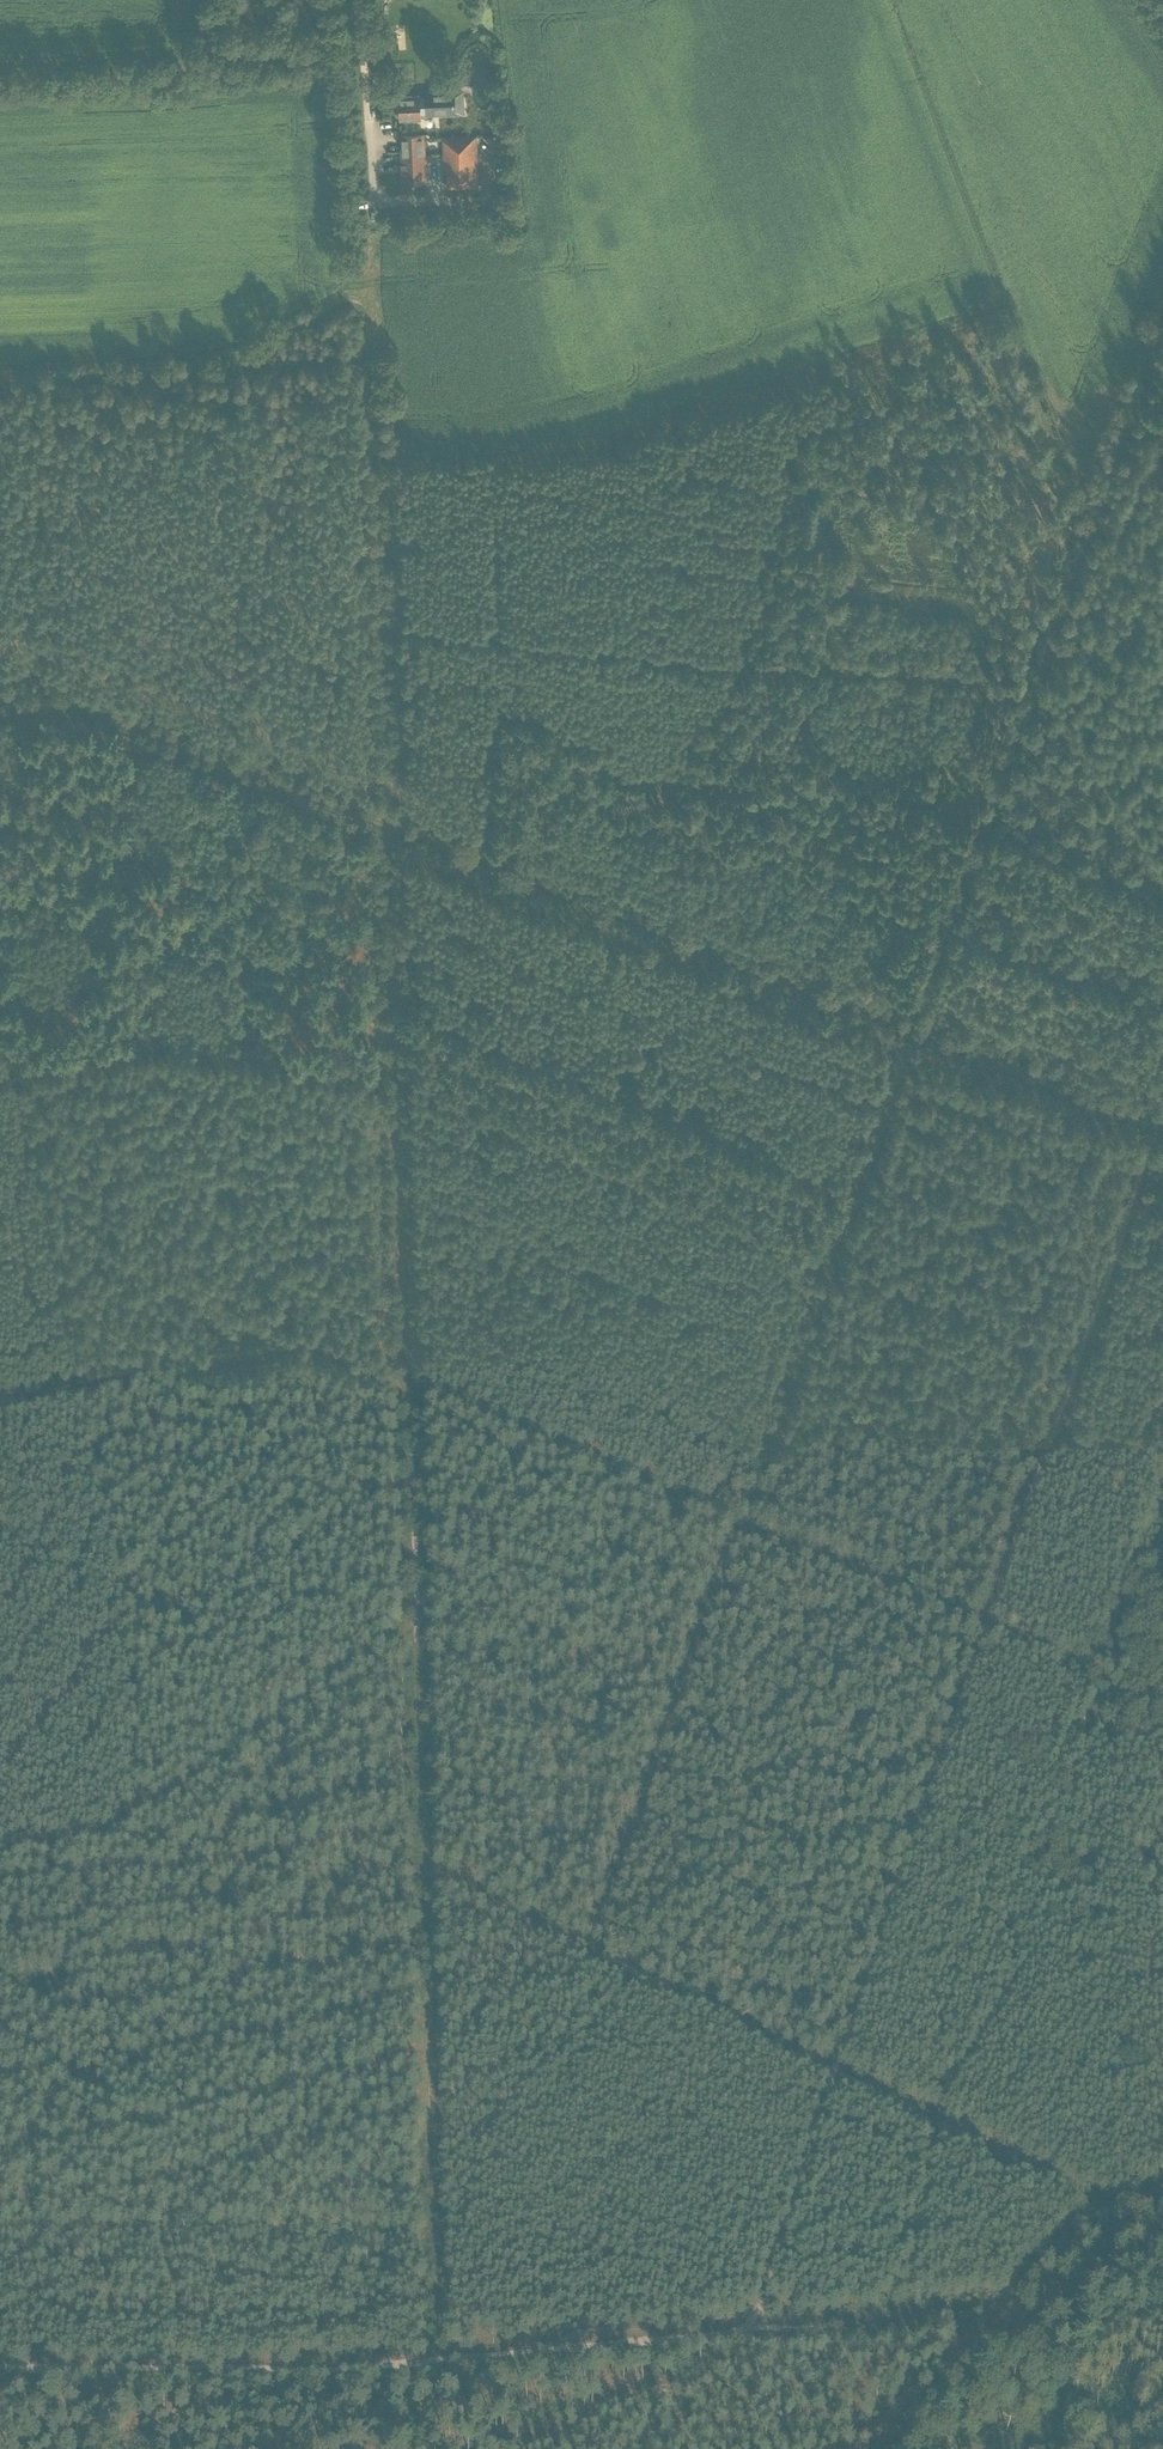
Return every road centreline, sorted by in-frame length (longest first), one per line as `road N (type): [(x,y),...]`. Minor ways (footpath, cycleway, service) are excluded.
road 1 (track): [(834,2061),(426,1878),(413,1624),(90,1835),(0,1848)]
road 2 (track): [(983,1634),(738,1524),(284,1346),(0,1413)]
road 3 (track): [(1162,445),(1130,394),(1030,680),(377,646)]
road 4 (track): [(0,1077),(180,1050),(393,1069),(400,1386)]
road 5 (track): [(1151,1132),(1004,1595),(983,1634)]
road 6 (track): [(426,1878),(437,2363)]
road 7 (track): [(834,2061),(983,1634)]
road 8 (track): [(580,1943),(738,1524)]
road 9 (track): [(0,692),(114,724),(387,827)]
road 10 (track): [(357,296),(203,357),(0,371)]
road 11 (track): [(1102,2198),(834,2061)]
road 12 (track): [(749,2332),(834,2061)]
road 13 (track): [(393,1069),(387,827)]
road 14 (track): [(413,1624),(400,1386)]

